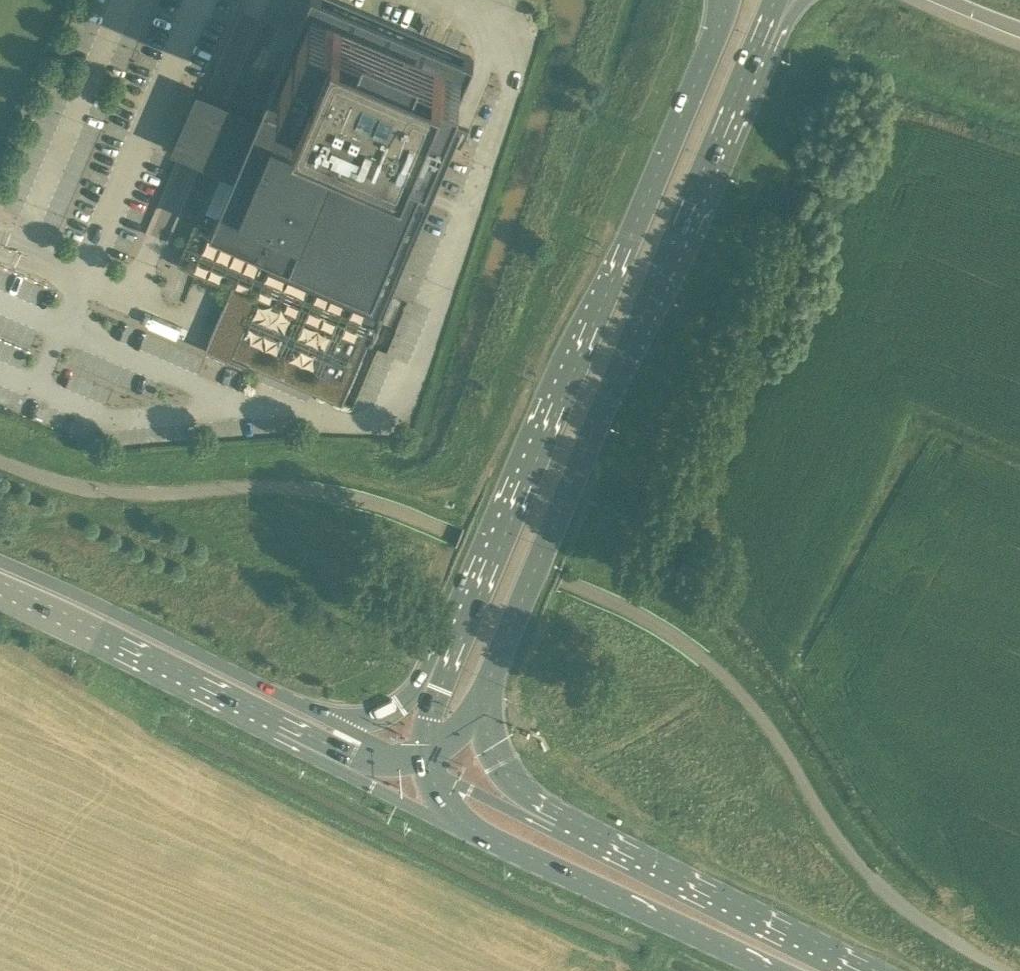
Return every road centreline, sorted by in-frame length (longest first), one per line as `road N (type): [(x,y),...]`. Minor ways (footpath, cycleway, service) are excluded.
road 1 (primary): [(728,1),(443,664)]
road 2 (primary): [(486,687),(756,45)]
road 3 (primary): [(338,723),(0,561)]
road 4 (primary): [(0,591),(321,750)]
road 5 (primary): [(471,832),(764,970)]
road 6 (primary): [(863,970),(572,829)]
road 7 (primary): [(572,829),(501,764),(487,732),(486,687)]
road 8 (primary): [(321,750),(346,774),(471,832)]
road 9 (primary): [(572,829),(532,821),(421,759)]
road 10 (unclassified): [(876,883),(1006,970)]
road 11 (primary): [(443,664),(400,704),(338,723)]

